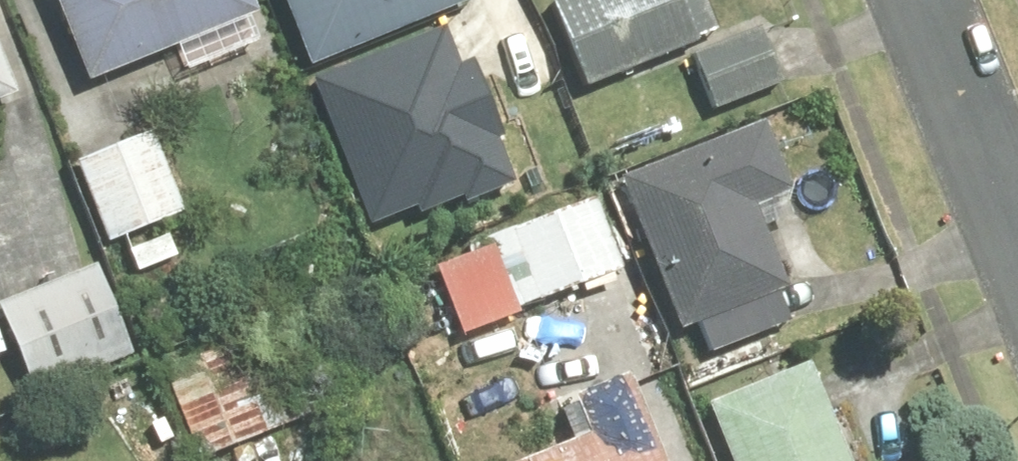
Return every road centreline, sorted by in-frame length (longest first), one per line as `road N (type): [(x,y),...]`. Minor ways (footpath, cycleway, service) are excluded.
road 1 (residential): [(1017,276),(907,0)]

